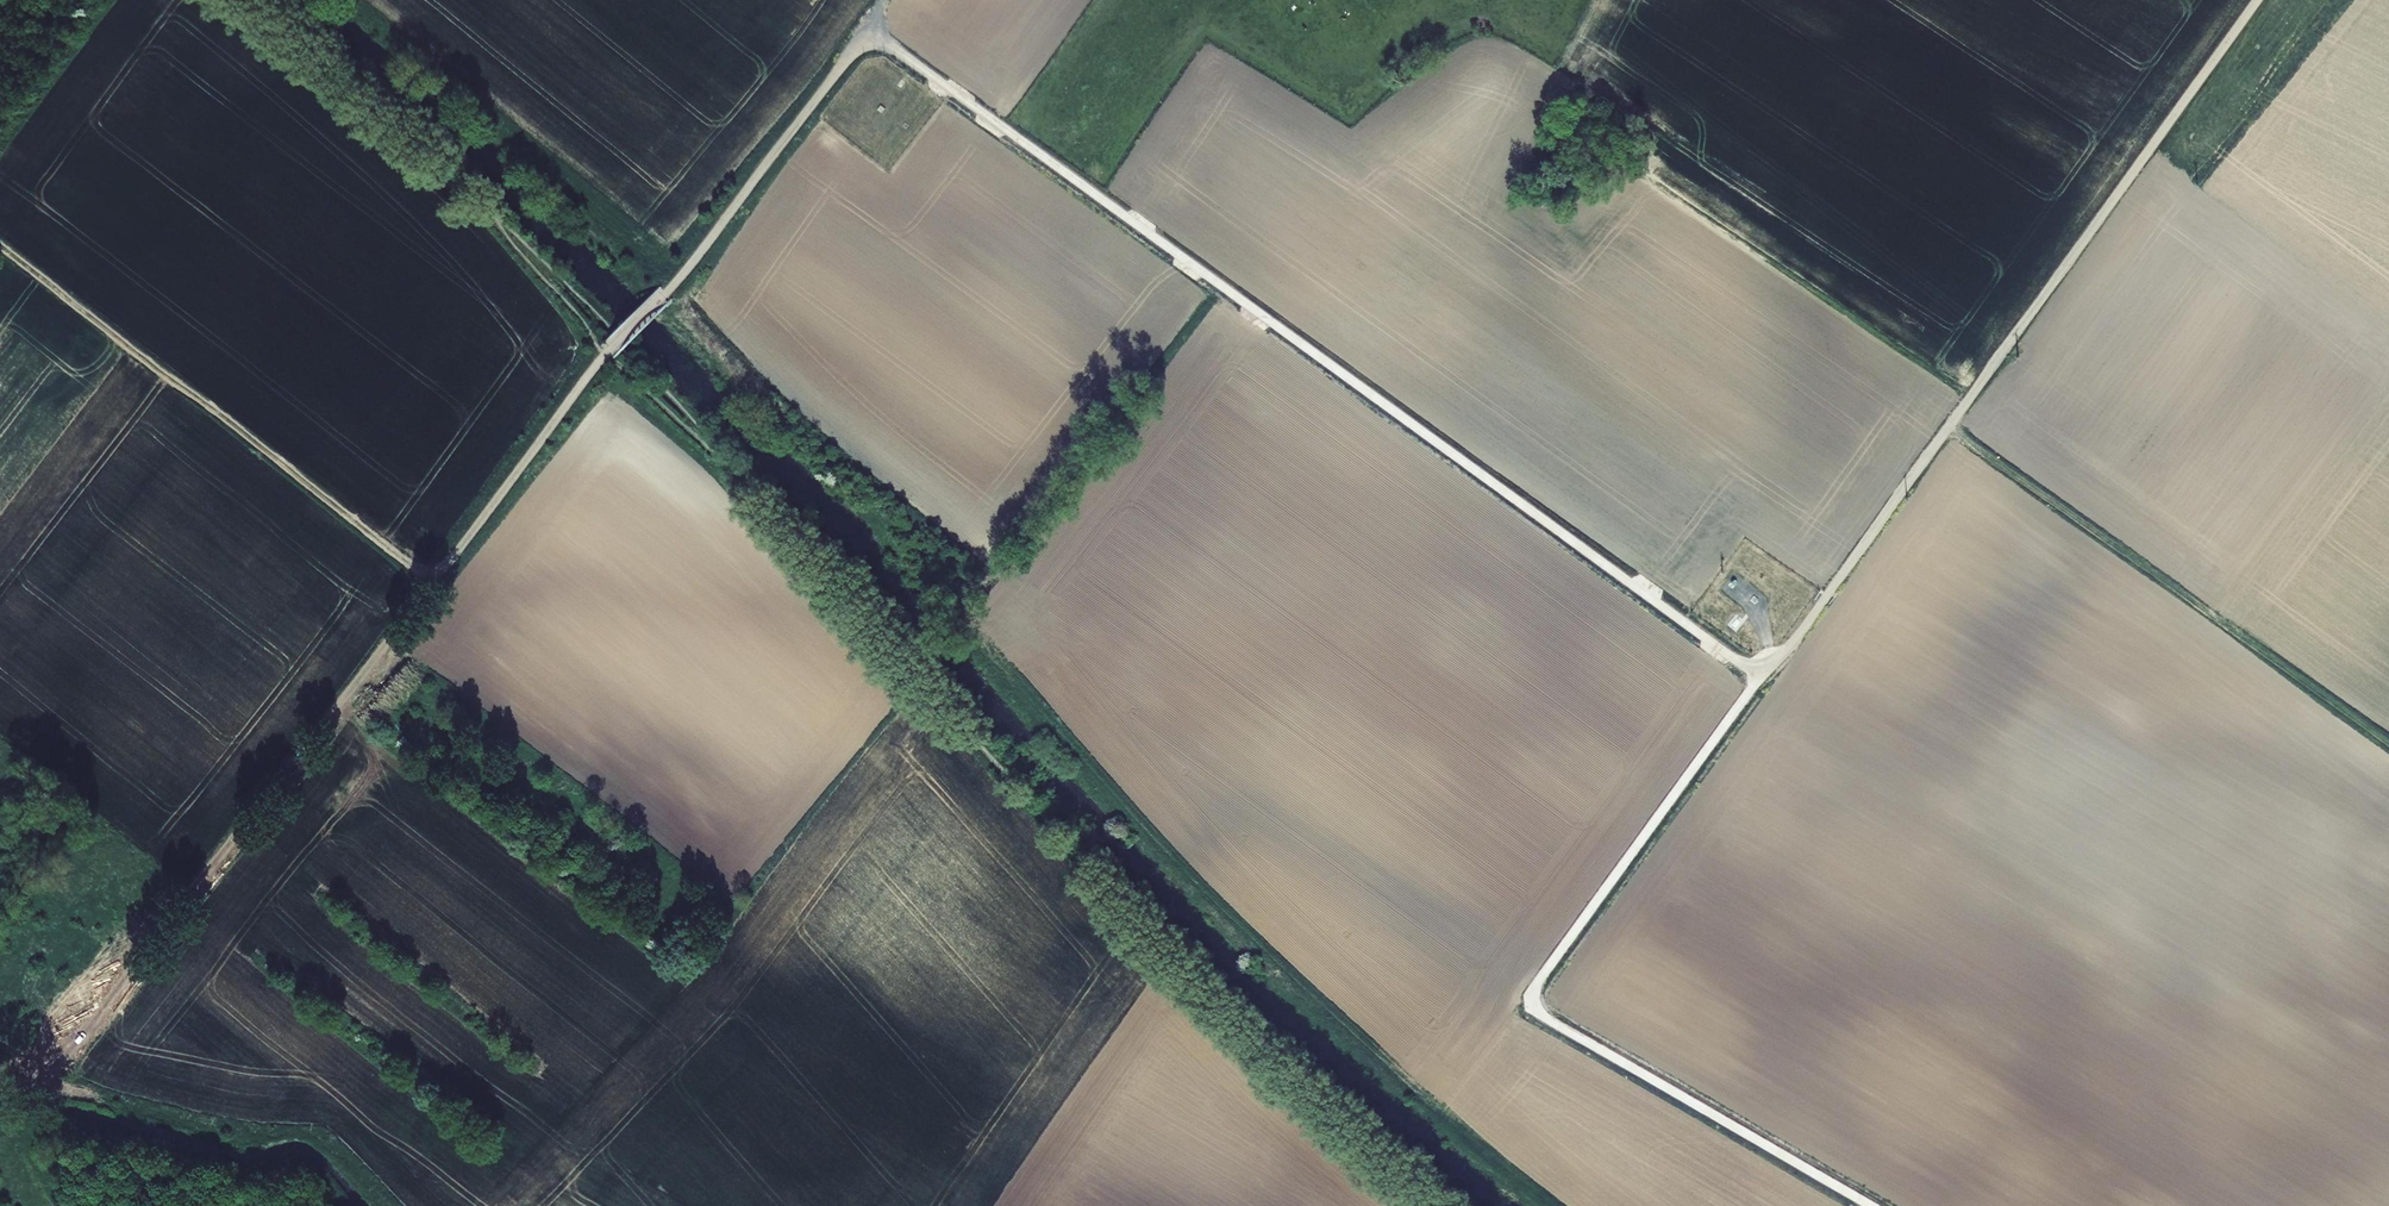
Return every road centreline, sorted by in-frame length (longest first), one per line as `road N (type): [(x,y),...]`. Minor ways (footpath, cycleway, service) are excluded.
road 1 (track): [(1873,1205),(1536,1012),(1533,996),(1760,676),(871,32),(887,0)]
road 2 (track): [(871,32),(431,583),(0,253)]
road 3 (unclassified): [(1760,676),(2257,0)]

